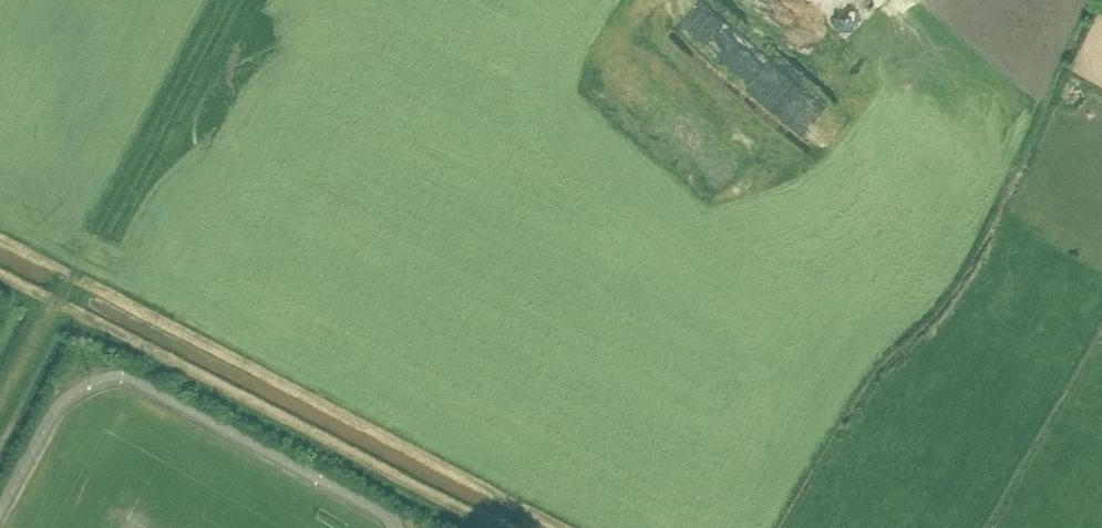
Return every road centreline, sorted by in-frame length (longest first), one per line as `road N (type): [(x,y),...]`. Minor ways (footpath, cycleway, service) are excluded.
road 1 (track): [(0,402),(218,0)]

